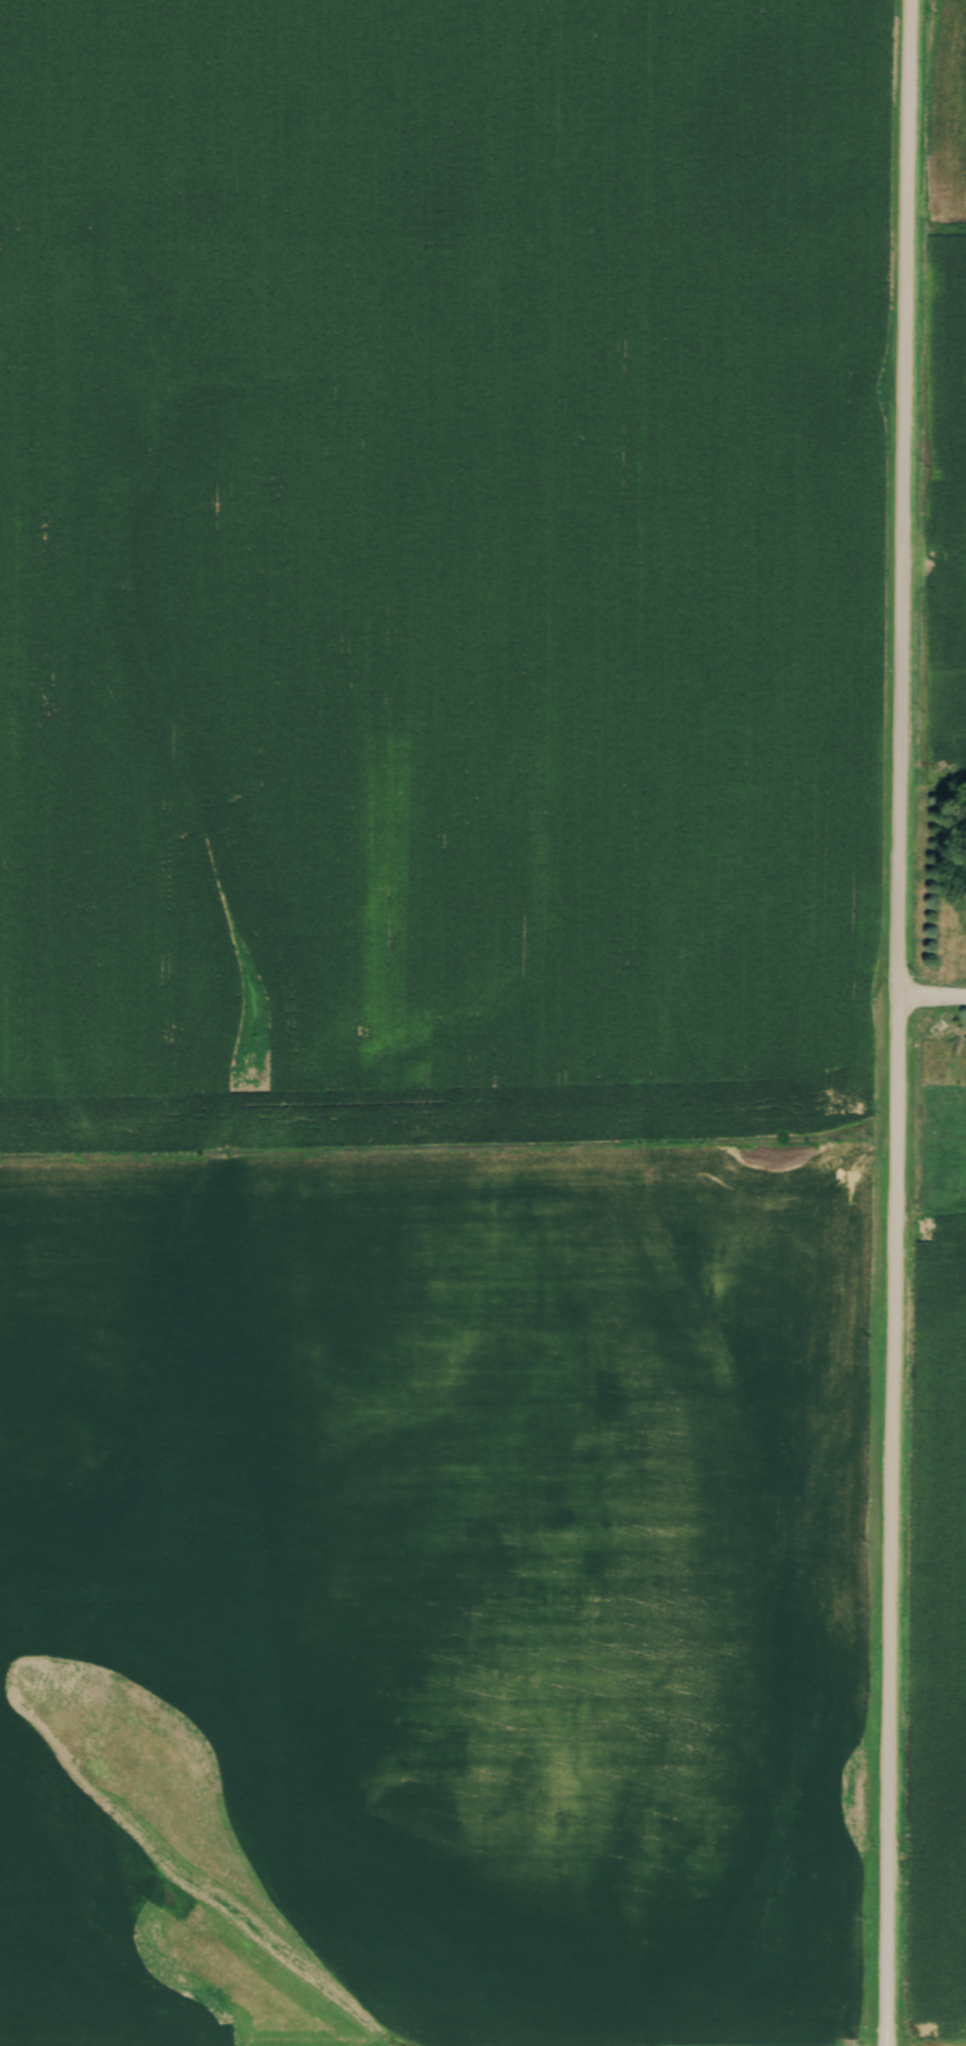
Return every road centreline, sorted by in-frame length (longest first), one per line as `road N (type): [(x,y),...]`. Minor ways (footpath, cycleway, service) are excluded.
road 1 (residential): [(880,2045),(905,0)]

